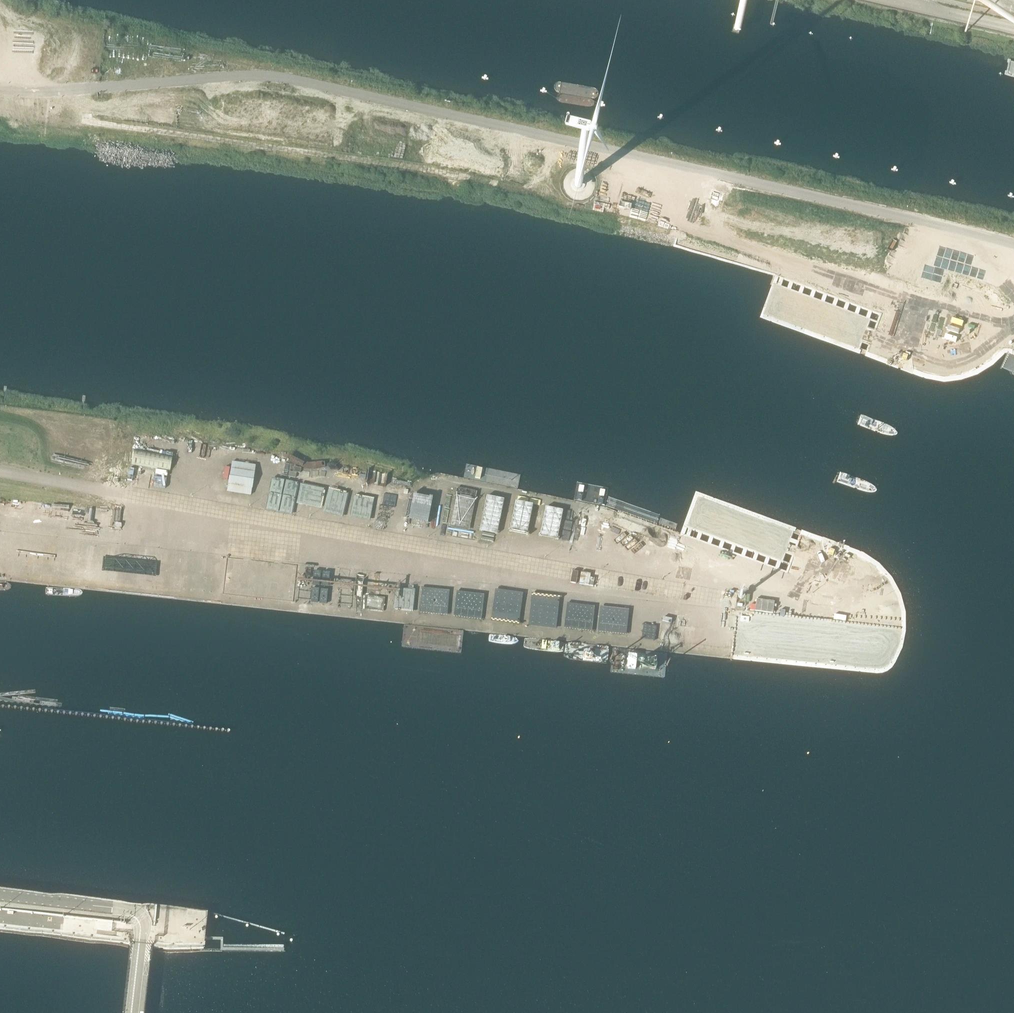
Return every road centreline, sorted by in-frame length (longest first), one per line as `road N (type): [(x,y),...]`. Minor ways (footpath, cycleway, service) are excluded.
road 1 (unclassified): [(1013,239),(291,79),(49,91),(0,86)]
road 2 (tertiary): [(0,896),(113,908),(144,920),(136,1012)]
road 3 (tertiary): [(1013,28),(894,0)]

